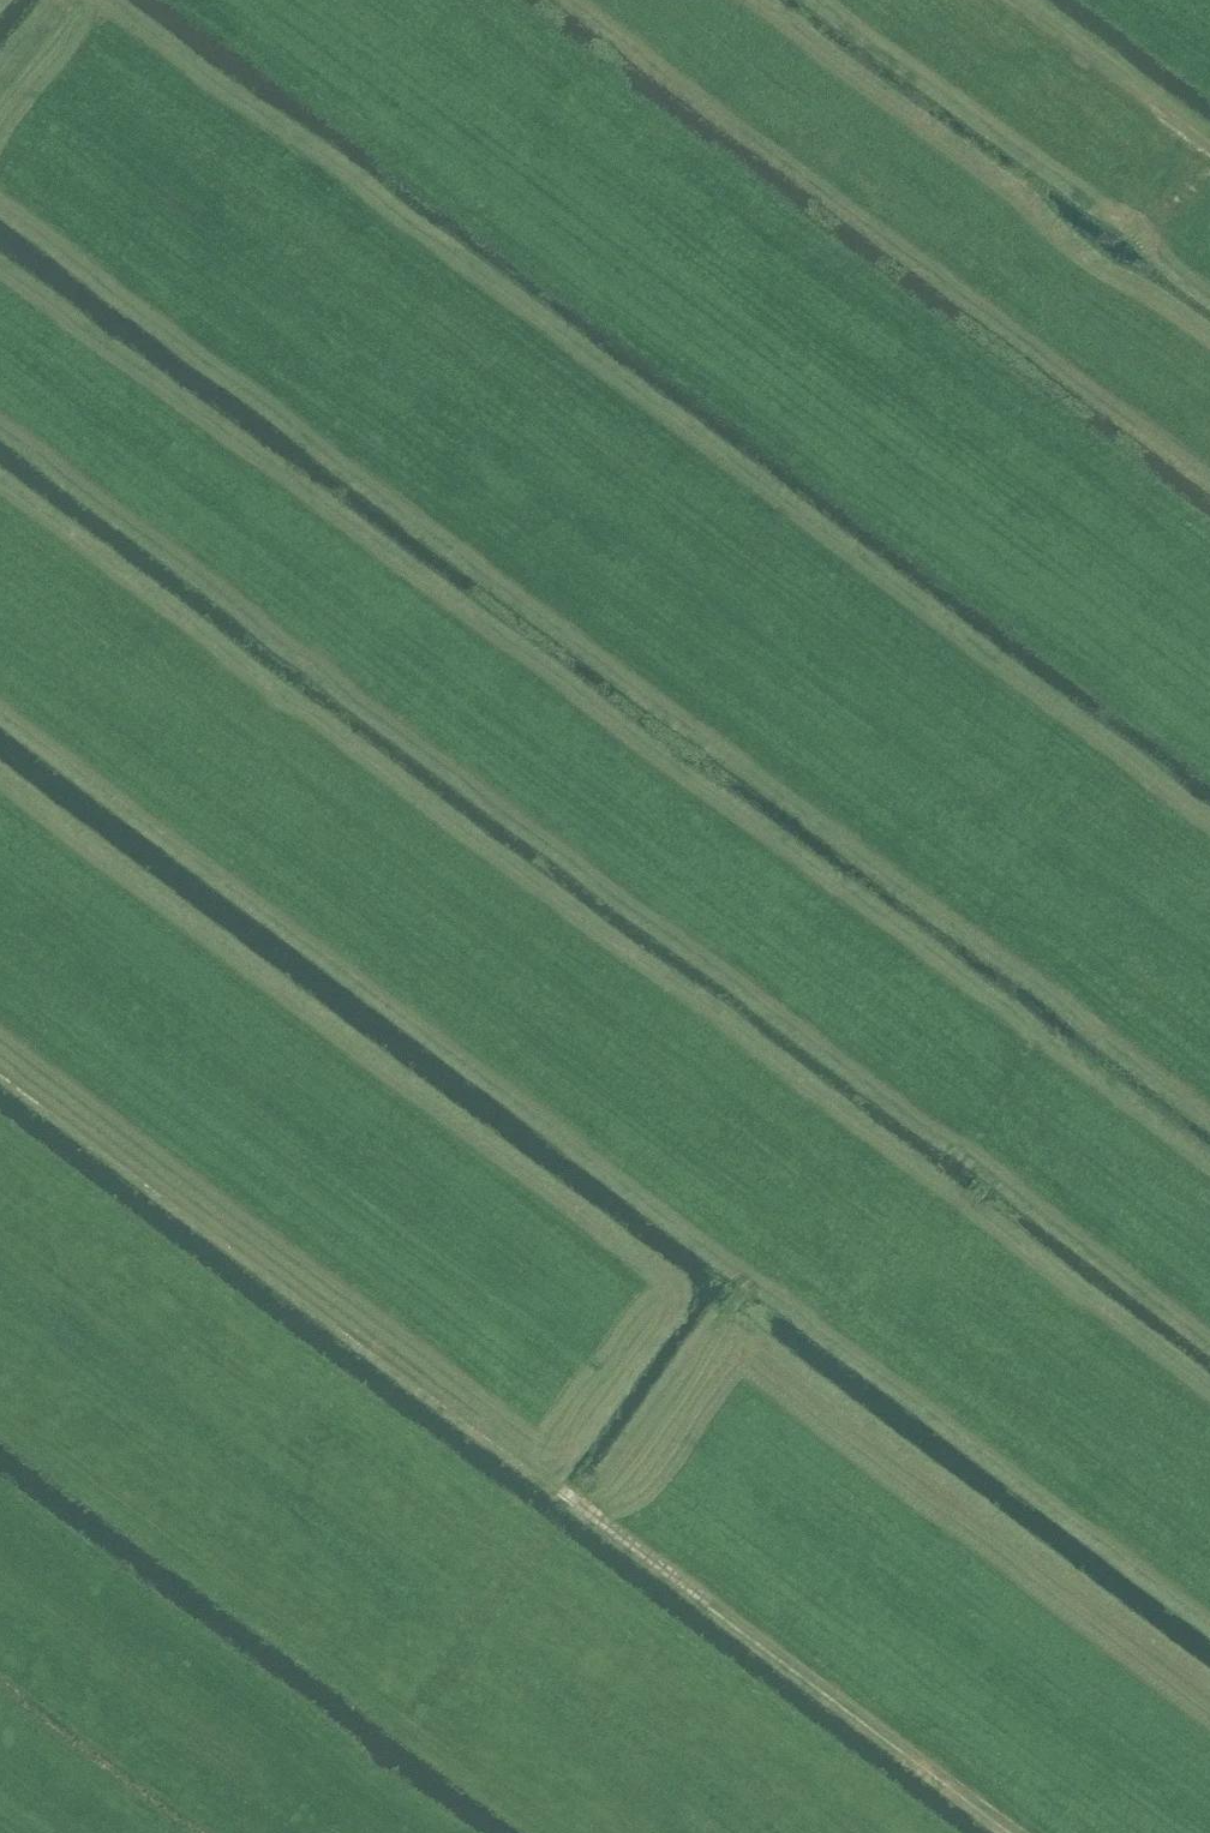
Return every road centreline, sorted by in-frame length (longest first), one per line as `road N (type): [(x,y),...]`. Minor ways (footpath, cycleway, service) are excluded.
road 1 (track): [(1027,1832),(0,1054)]

